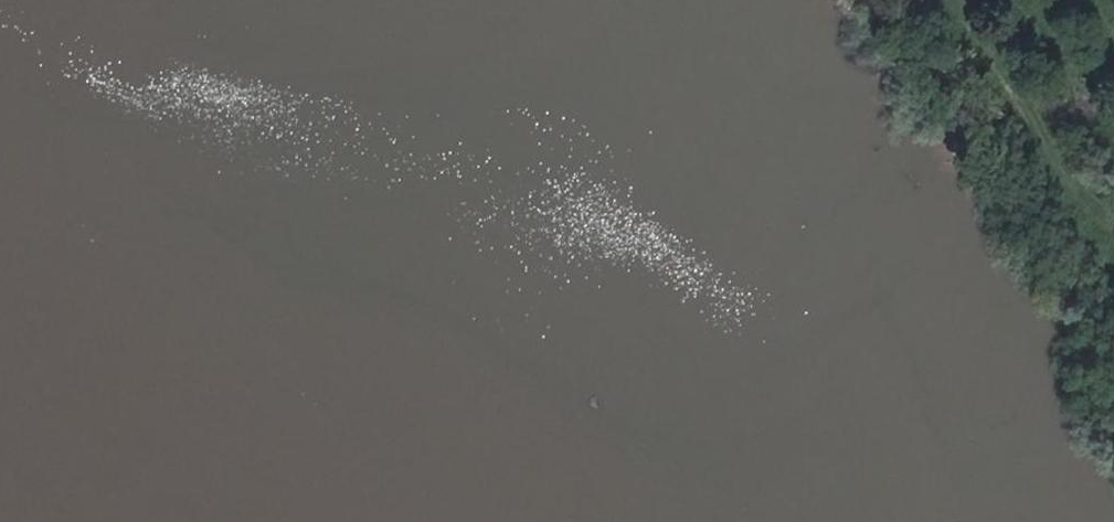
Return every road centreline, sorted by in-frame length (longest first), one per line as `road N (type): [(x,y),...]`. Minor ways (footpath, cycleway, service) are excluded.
road 1 (track): [(1113,220),(951,0)]

